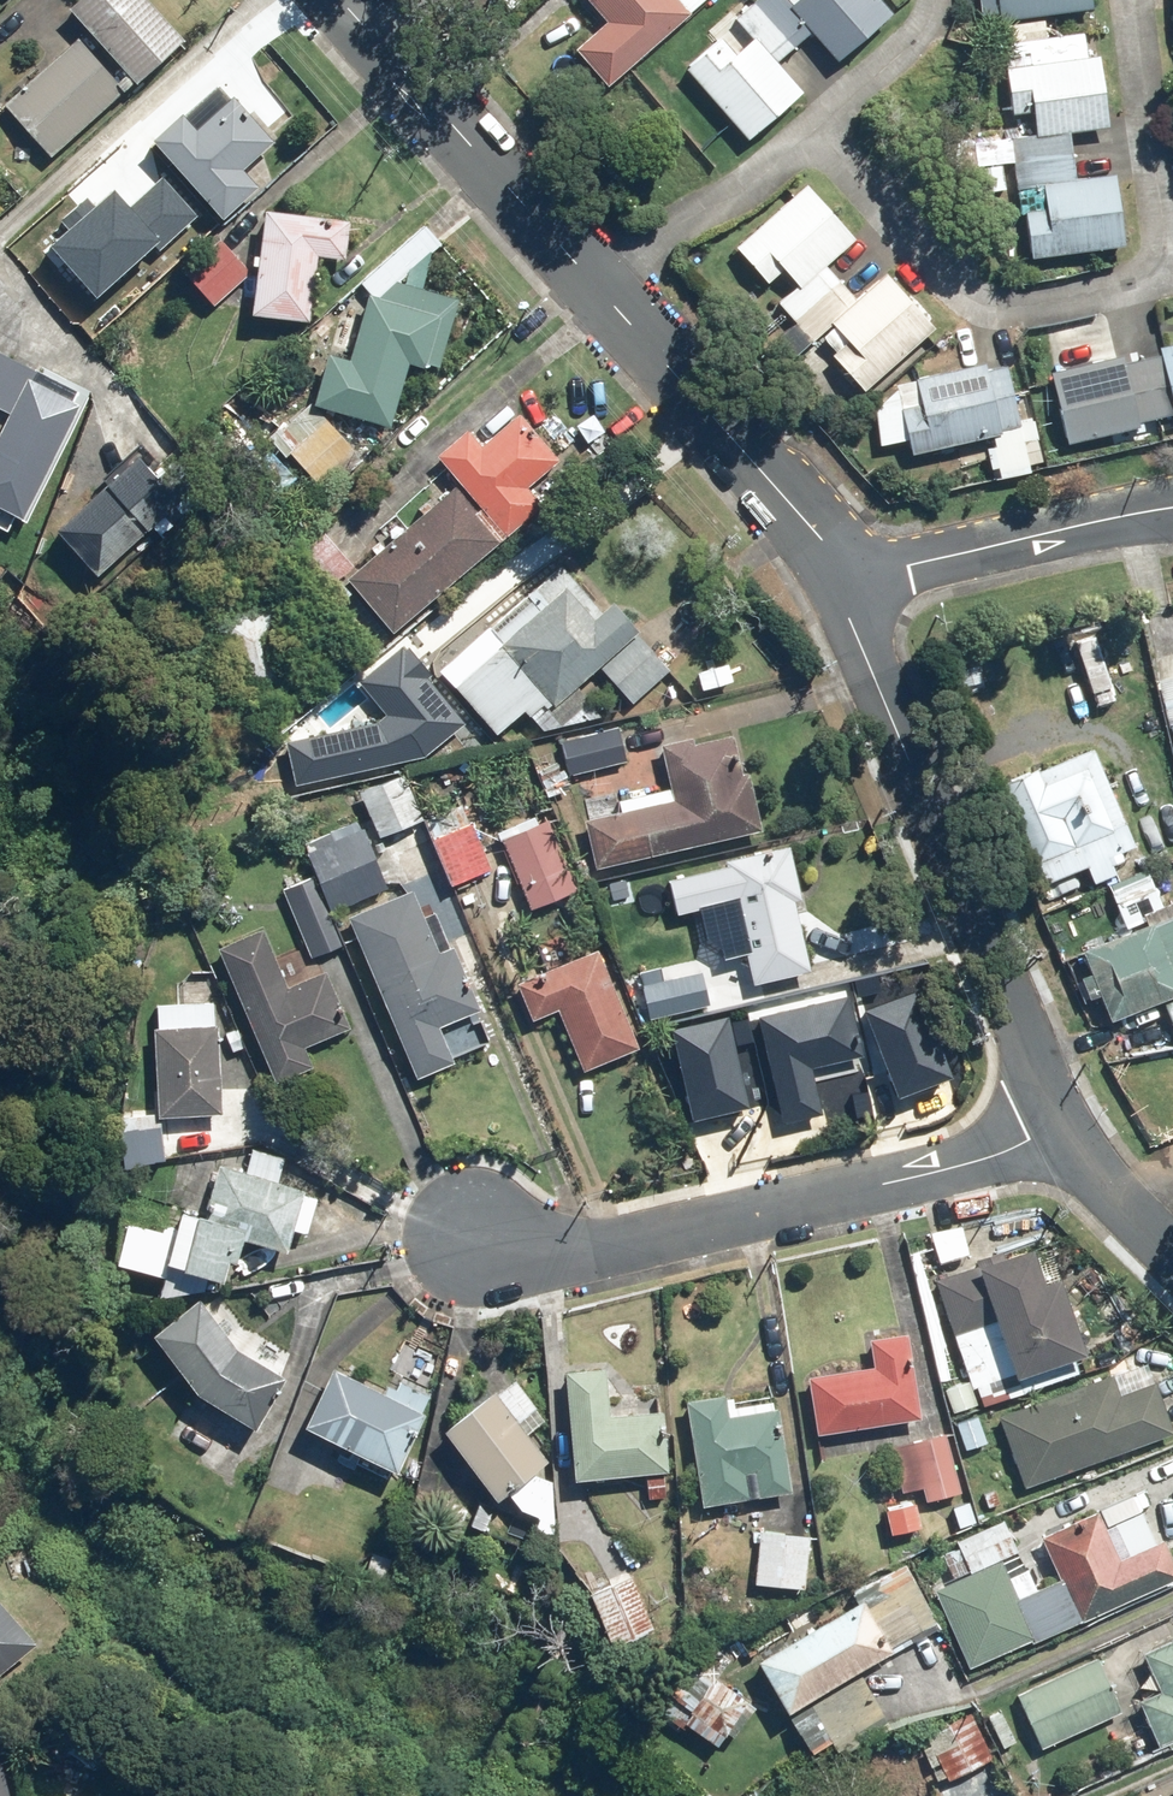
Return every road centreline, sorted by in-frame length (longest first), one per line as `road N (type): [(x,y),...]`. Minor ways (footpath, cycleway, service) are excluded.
road 1 (residential): [(838,578),(783,499),(337,0)]
road 2 (residential): [(1063,1131),(555,1262),(461,1238)]
road 3 (residential): [(838,578),(1063,1131)]
road 4 (residential): [(1172,504),(838,578)]
road 5 (residential): [(1063,1131),(1104,1184),(1172,1248)]

